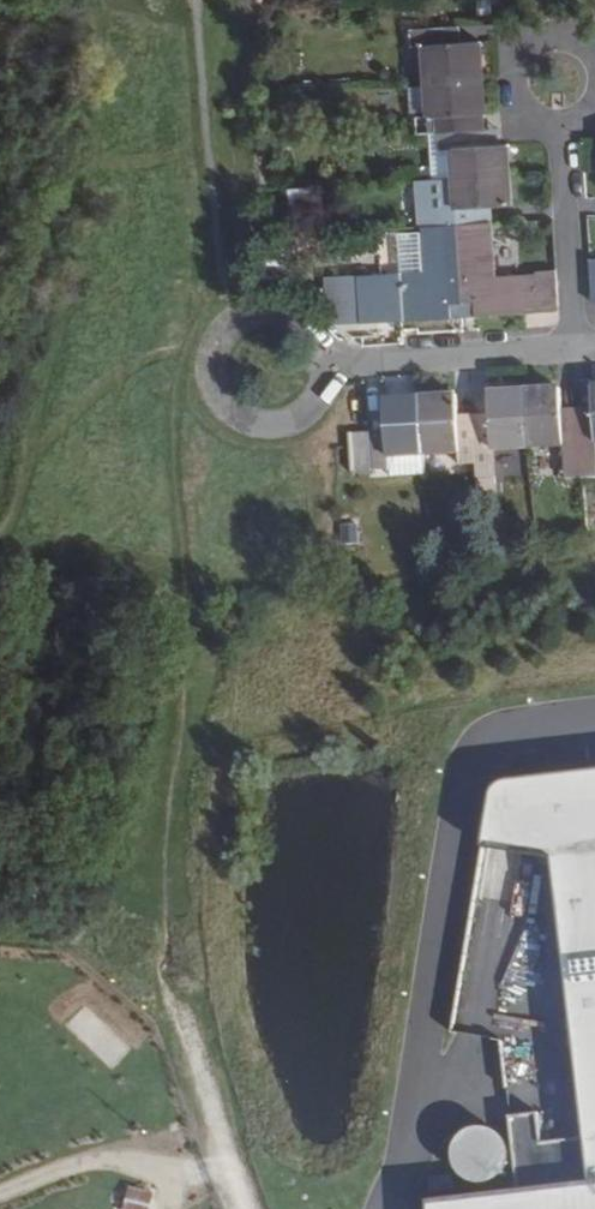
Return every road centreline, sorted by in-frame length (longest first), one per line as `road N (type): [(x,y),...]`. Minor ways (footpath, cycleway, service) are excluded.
road 1 (residential): [(555,70),(578,342)]
road 2 (residential): [(324,362),(578,342)]
road 3 (track): [(258,1208),(190,1008)]
road 4 (residential): [(324,362),(296,320),(279,313),(243,319),(214,362),(234,409)]
road 5 (residential): [(234,409),(267,422),(300,412),(321,384),(324,362)]

